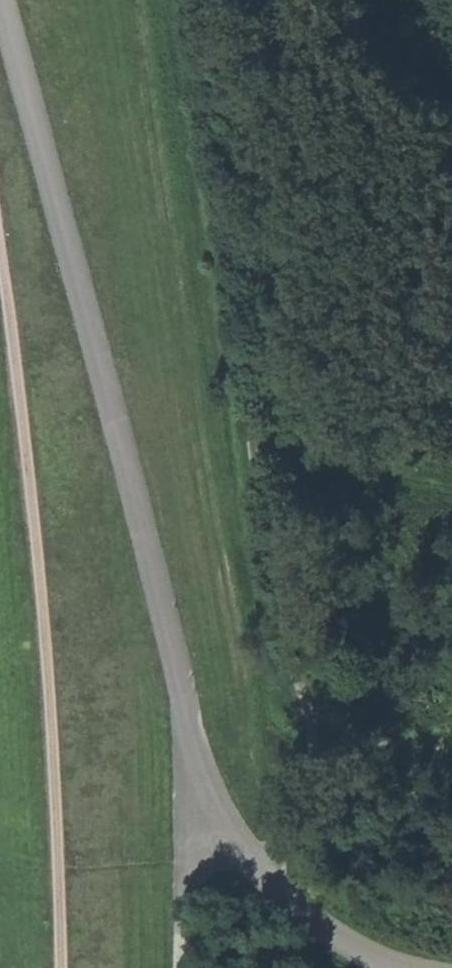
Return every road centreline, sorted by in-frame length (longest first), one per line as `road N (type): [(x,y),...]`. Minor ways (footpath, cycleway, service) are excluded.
road 1 (unclassified): [(431,967),(363,949),(315,923),(208,815),(171,636),(1,0)]
road 2 (track): [(254,865),(297,825),(313,760),(309,693),(273,616),(194,0)]
road 3 (track): [(0,225),(50,624),(63,967)]
road 4 (track): [(180,967),(188,855),(208,815)]

